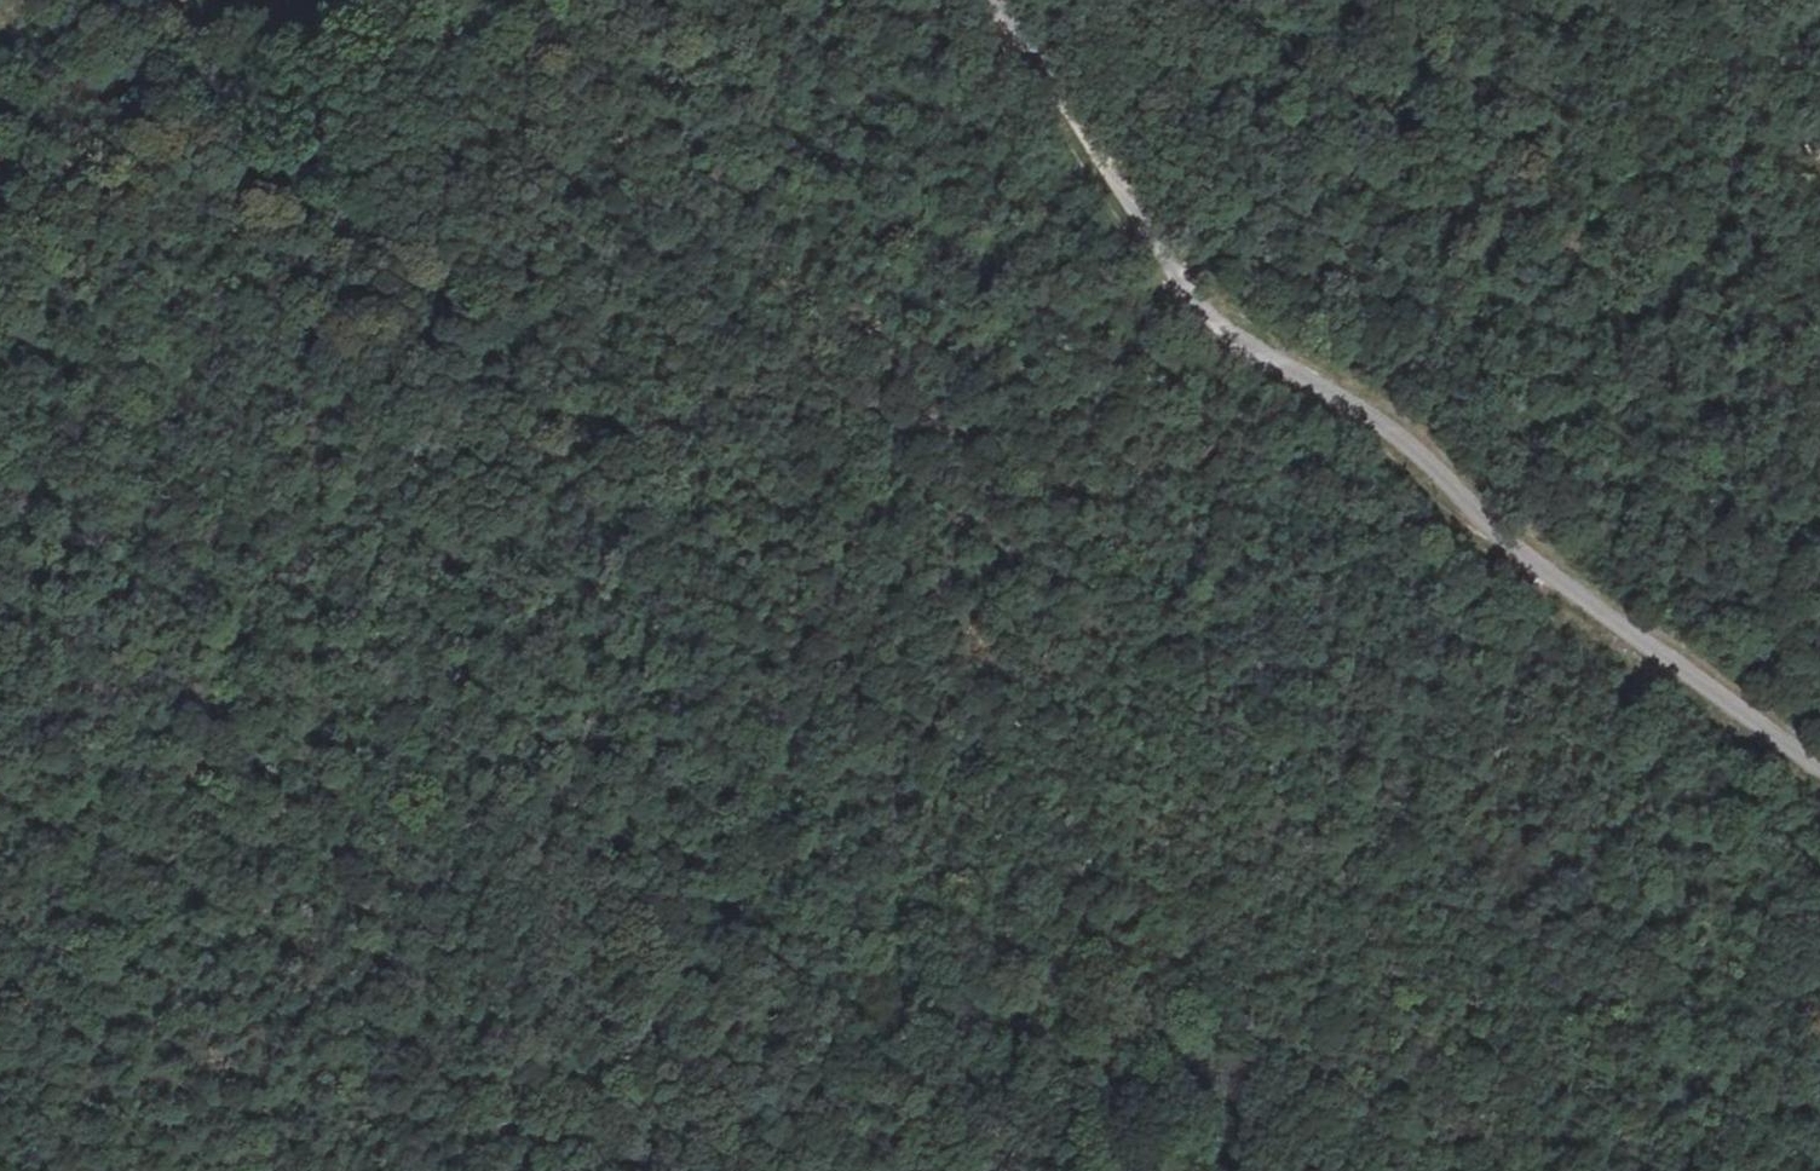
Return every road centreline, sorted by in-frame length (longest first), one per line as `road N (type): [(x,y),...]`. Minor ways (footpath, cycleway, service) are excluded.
road 1 (unclassified): [(1004,0),(1216,308),(1368,400),(1474,501),(1819,749)]
road 2 (track): [(1669,0),(1819,150)]

